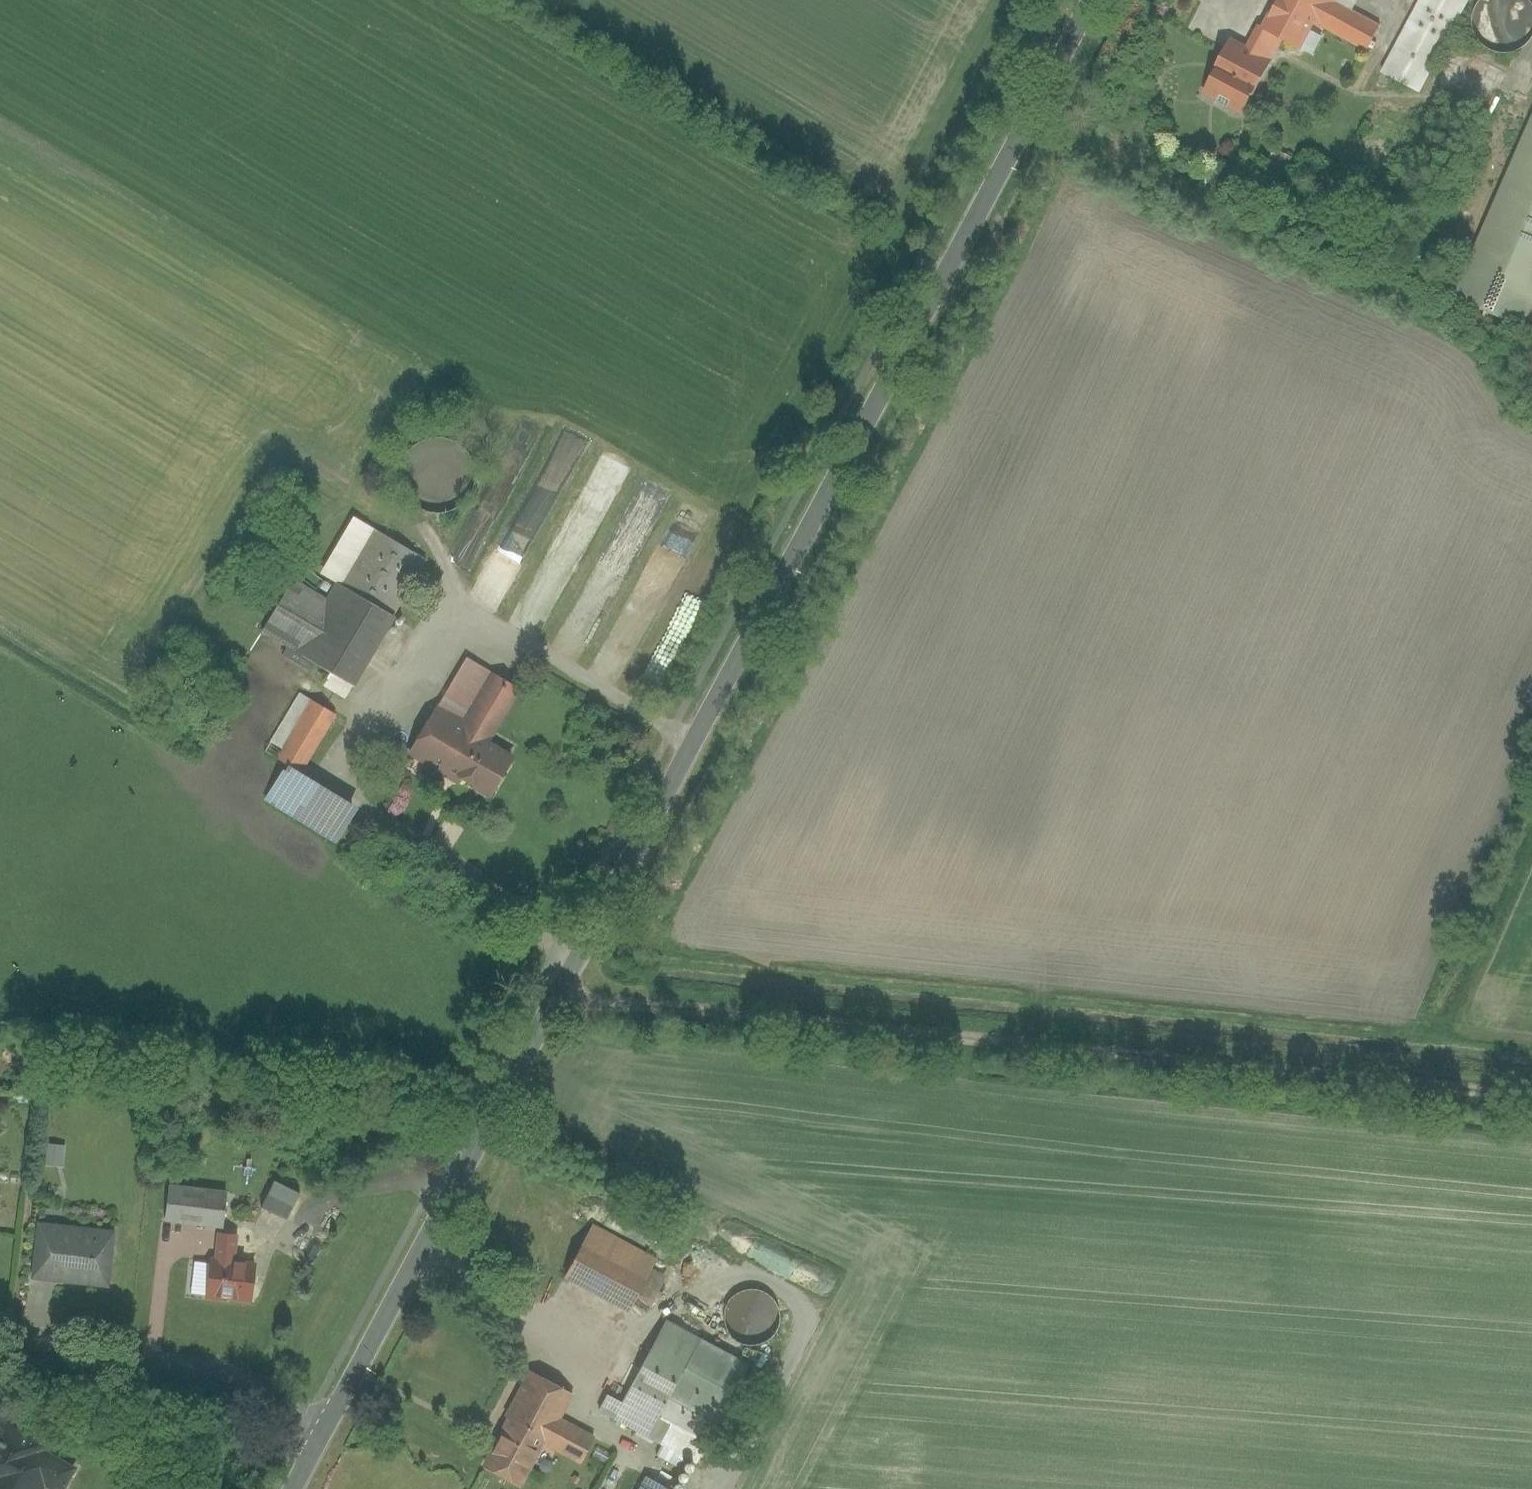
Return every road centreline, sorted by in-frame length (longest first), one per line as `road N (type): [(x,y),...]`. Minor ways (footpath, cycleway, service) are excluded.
road 1 (tertiary): [(321,1429),(459,1171),(560,1007),(692,740),(1094,0)]
road 2 (track): [(1531,1097),(560,1007)]
road 3 (unclassified): [(0,1343),(200,1363),(321,1429)]

